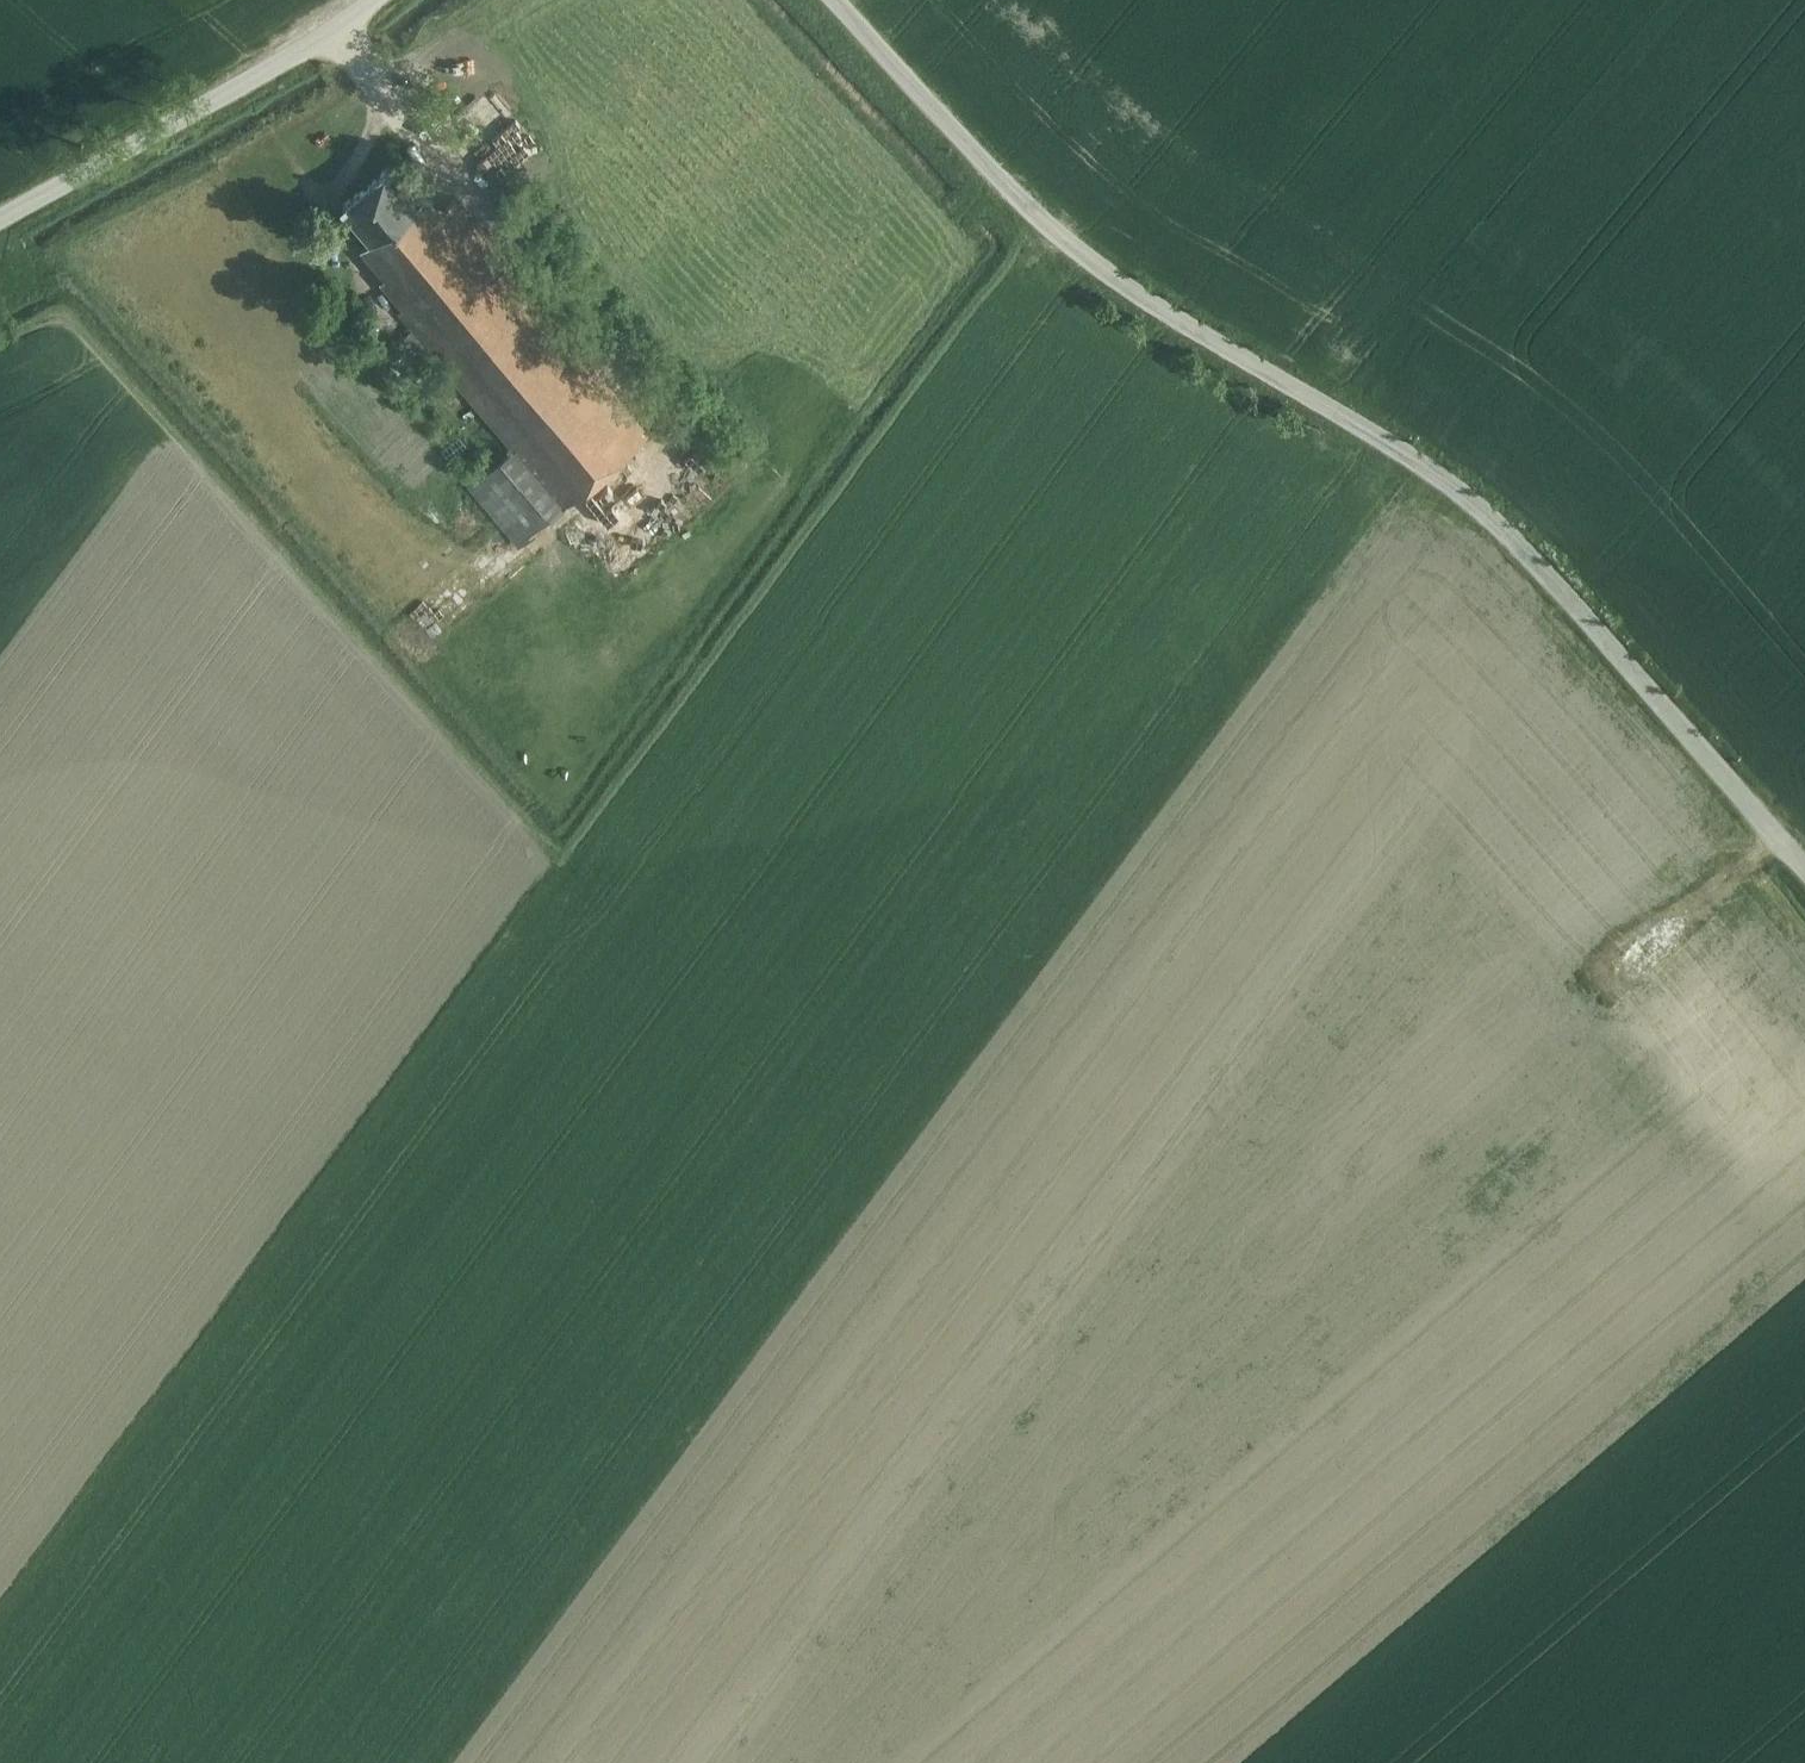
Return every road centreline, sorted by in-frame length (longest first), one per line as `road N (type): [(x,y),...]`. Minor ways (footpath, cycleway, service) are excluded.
road 1 (unclassified): [(1804,865),(1511,536),(1400,451),(1103,273),(1010,191),(836,0)]
road 2 (unclassified): [(0,218),(380,0)]

